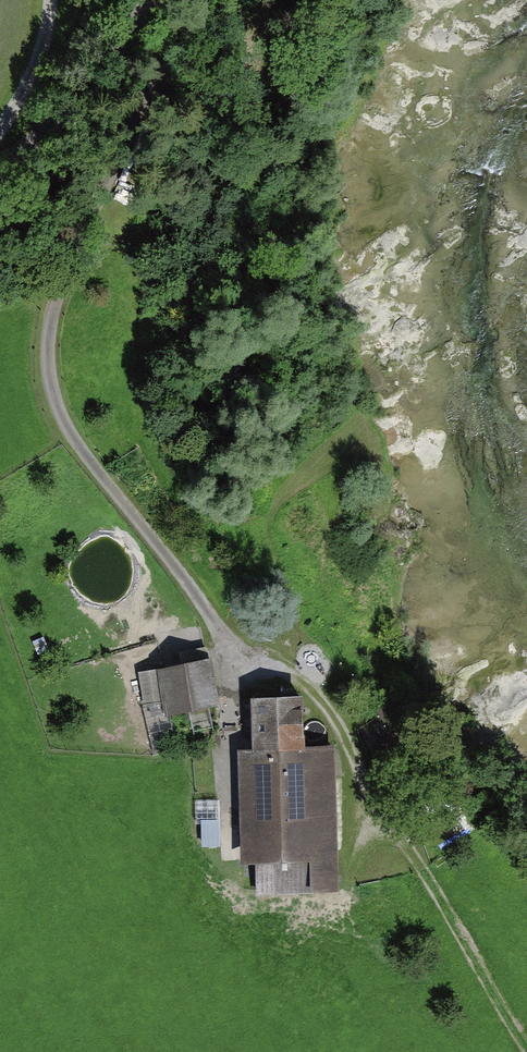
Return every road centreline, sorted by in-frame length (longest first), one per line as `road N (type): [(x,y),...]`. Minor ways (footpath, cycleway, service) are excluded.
road 1 (track): [(229,838),(230,732),(240,667),(169,559),(75,442),(48,374),(52,315),(170,30),(170,0)]
road 2 (track): [(240,667),(297,681),(333,712),(375,806),(438,891),(526,1050)]
road 3 (residential): [(147,0),(56,113),(0,159)]
road 4 (track): [(0,140),(48,51),(53,0)]

